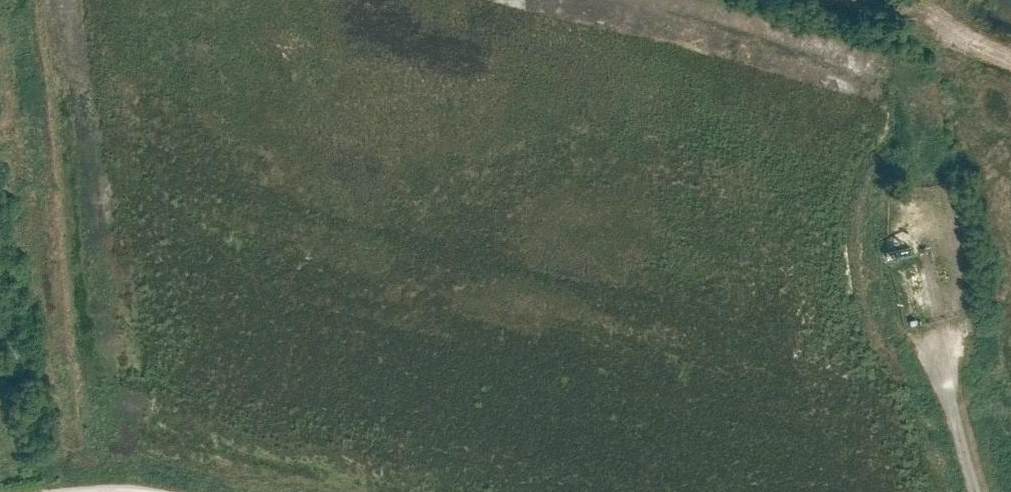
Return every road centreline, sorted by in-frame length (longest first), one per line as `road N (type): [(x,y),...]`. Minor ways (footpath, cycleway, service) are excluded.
road 1 (track): [(979,491),(929,265)]

